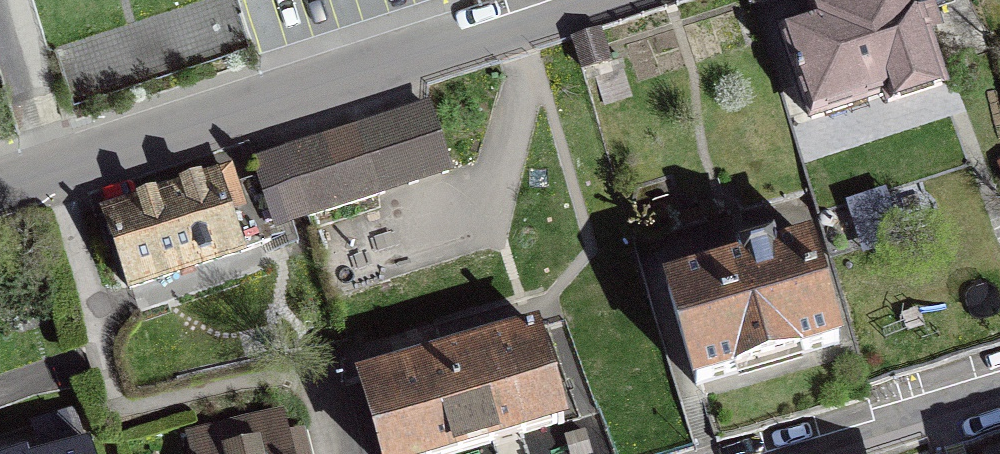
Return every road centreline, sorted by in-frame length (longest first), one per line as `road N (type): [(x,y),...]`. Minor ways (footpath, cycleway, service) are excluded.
road 1 (residential): [(0,190),(592,0)]
road 2 (residential): [(797,453),(999,390)]

